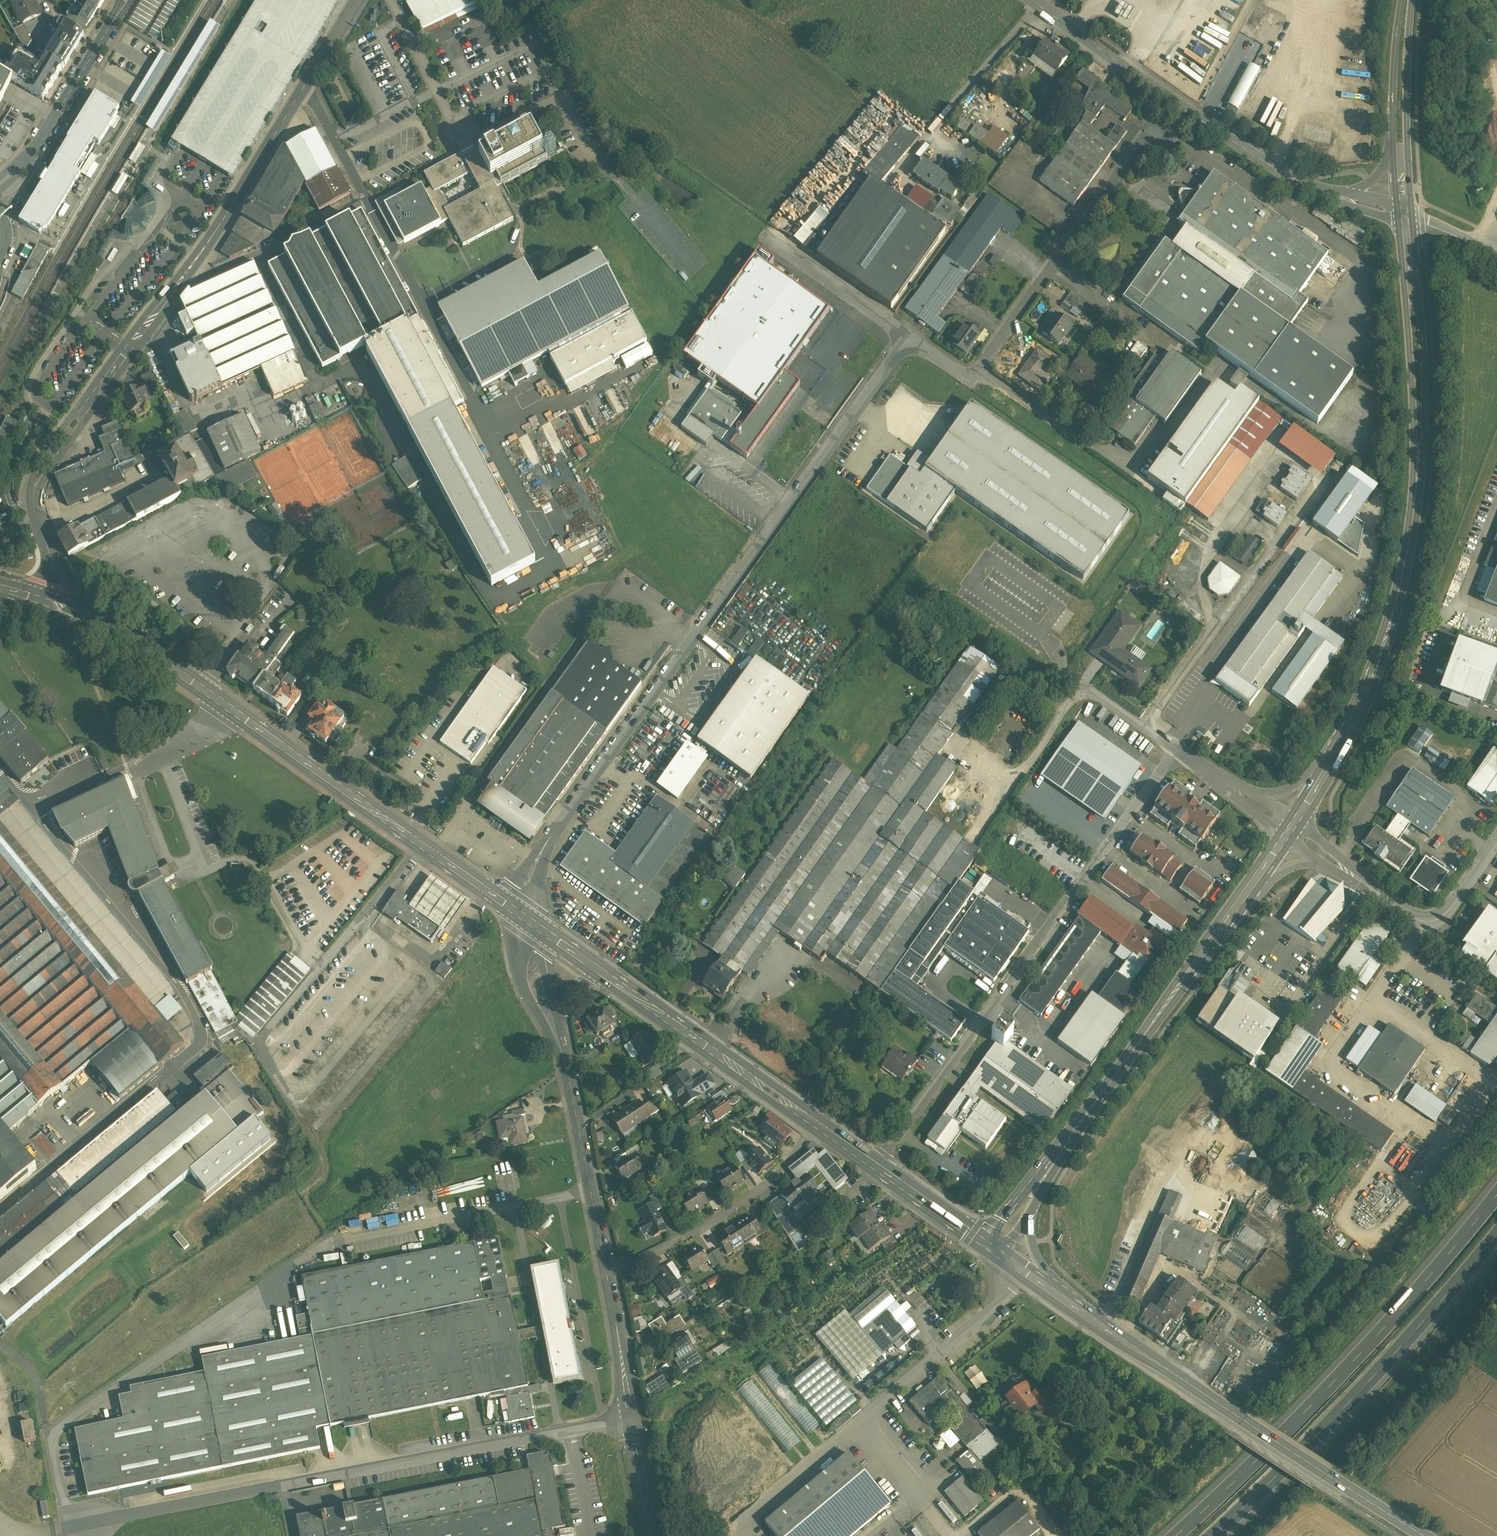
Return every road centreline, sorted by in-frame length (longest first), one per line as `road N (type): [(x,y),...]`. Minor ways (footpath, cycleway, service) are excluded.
road 1 (unclassified): [(356,0),(215,233),(37,476),(33,510),(51,569),(42,599)]
road 2 (residential): [(515,908),(537,856),(905,335)]
road 3 (residential): [(632,1422),(73,1527),(49,1432)]
road 4 (secondary): [(1406,215),(1421,414),(1413,529),(1378,663),(1320,780)]
road 5 (secondary): [(42,599),(152,654),(515,908)]
road 6 (residential): [(1175,750),(1083,685),(1069,655),(1153,528),(1151,509),(971,380)]
road 7 (residential): [(1175,750),(879,1165)]
road 8 (motorway): [(1496,1209),(1322,1408),(1187,1535)]
road 9 (secondary): [(1055,1291),(1422,1535)]
road 10 (motorway): [(1220,1535),(1341,1422),(1496,1245)]
road 11 (tertiary): [(1332,193),(1293,178),(1032,0)]
road 12 (secondary): [(1251,883),(1054,1162)]
road 13 (secondary): [(556,936),(818,1122)]
road 14 (residential): [(971,380),(1147,134)]
road 15 (residential): [(608,1276),(770,1183),(818,1122)]
road 16 (unclassified): [(608,1276),(553,1026)]
road 17 (residential): [(1496,840),(1448,910),(1429,922),(1323,856)]
road 18 (tertiary): [(101,41),(38,146),(0,184)]
road 19 (residential): [(763,235),(905,335)]
road 20 (unclassified): [(632,1422),(608,1276)]
road 21 (secondary): [(879,1165),(994,1247)]
road 22 (residential): [(1029,1271),(926,1361)]
road 23 (secondary): [(1407,0),(1400,136)]
road 24 (unclassified): [(526,915),(512,954),(537,1016),(553,1026)]

